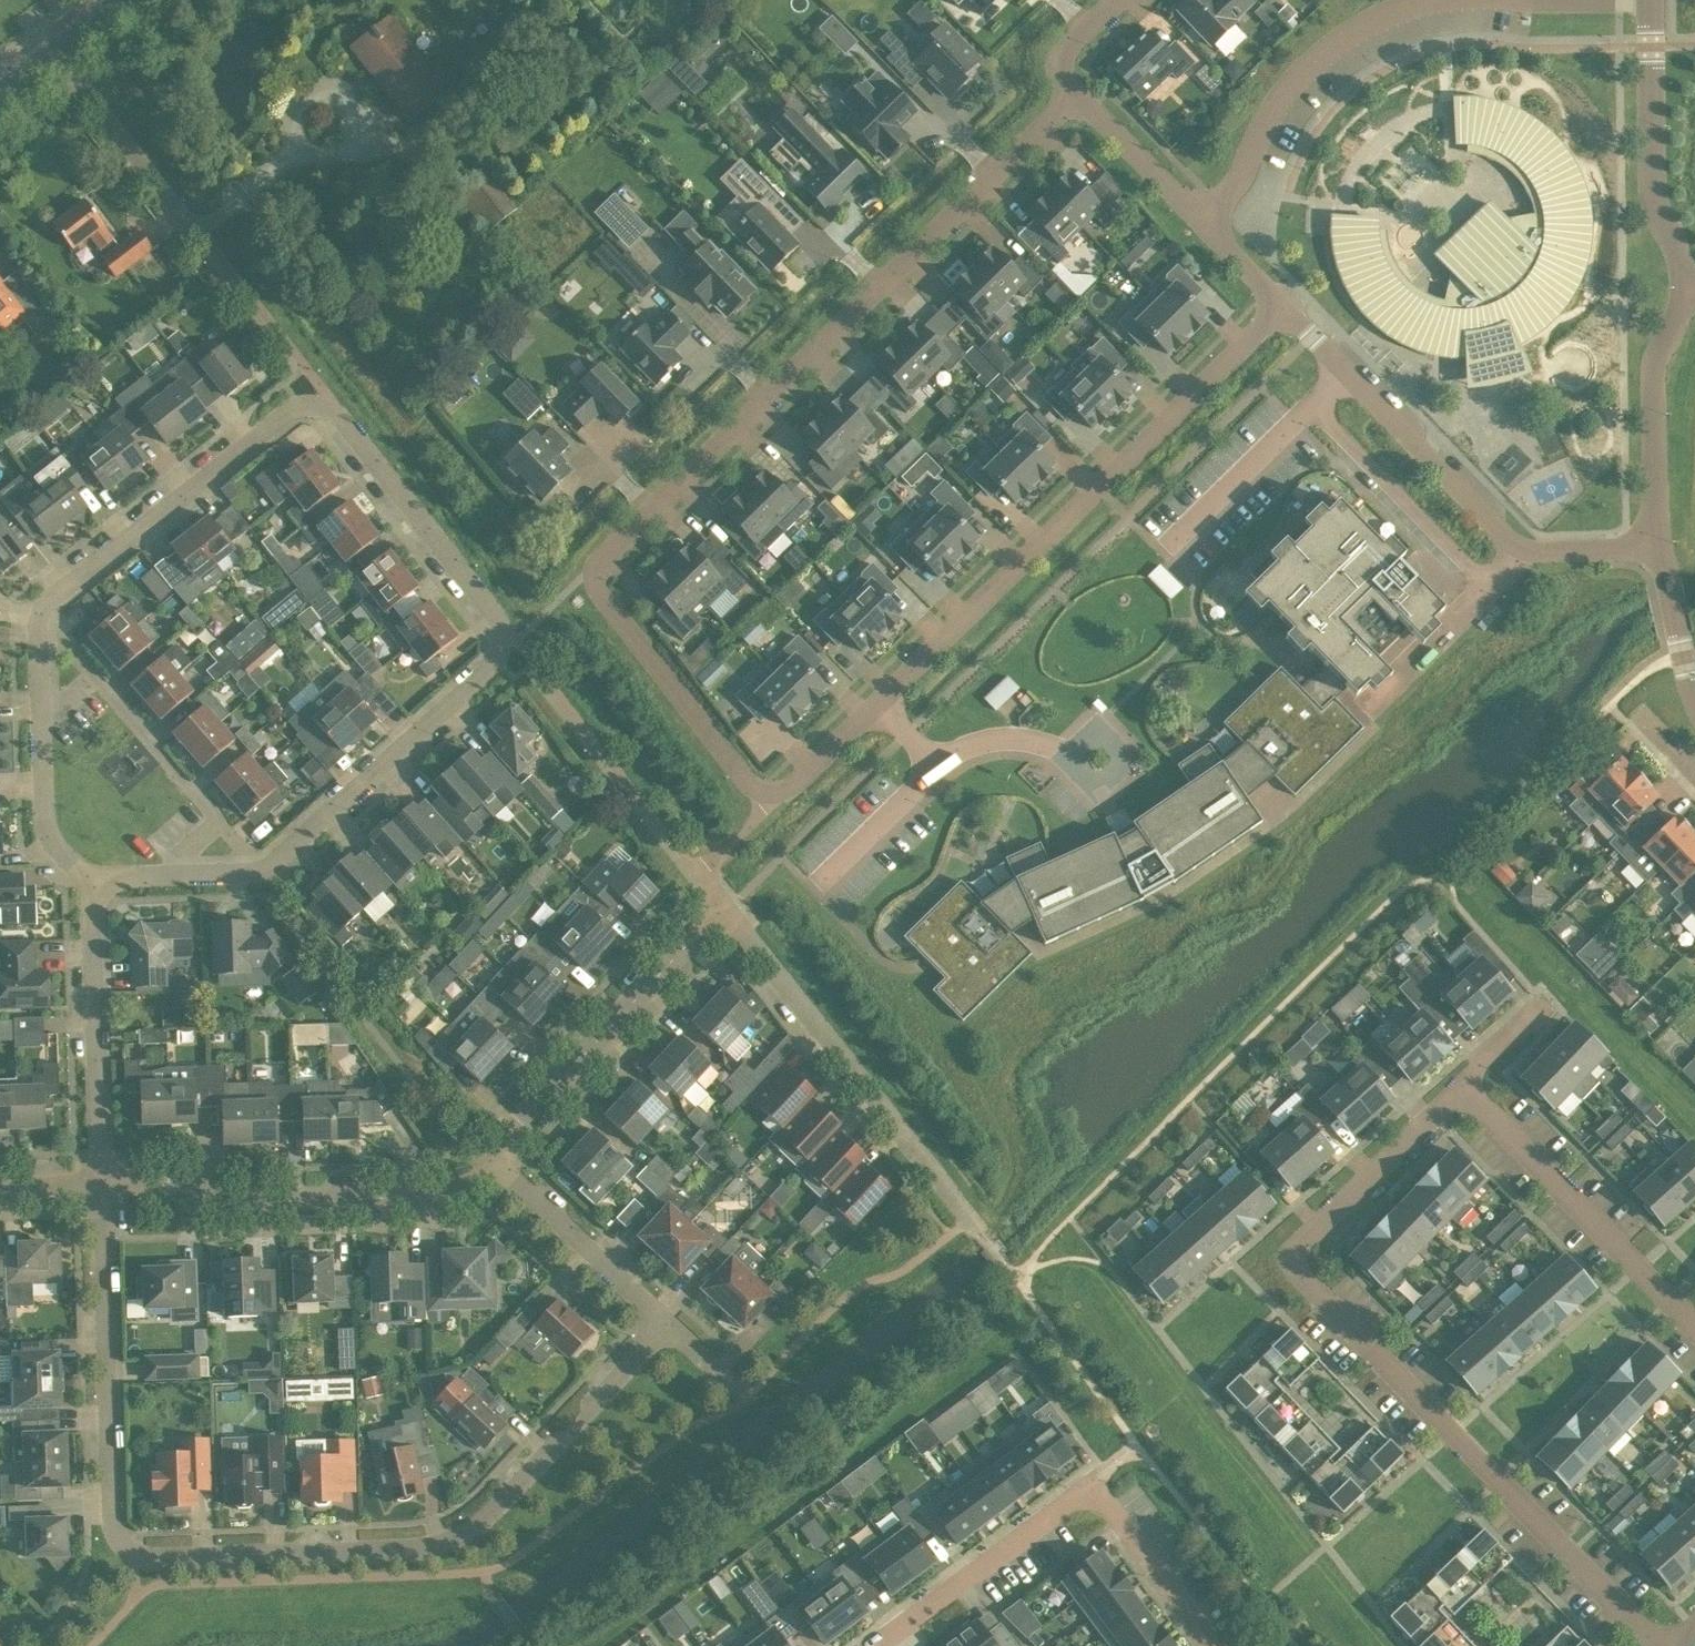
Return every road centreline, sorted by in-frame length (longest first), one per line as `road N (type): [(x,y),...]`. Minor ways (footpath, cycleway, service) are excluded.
road 1 (residential): [(1078,95),(591,571),(739,781),(770,794),(798,784),(875,708)]
road 2 (residential): [(260,872),(496,664),(501,651),(498,616),(336,413),(324,403),(299,405),(42,608),(35,635)]
road 3 (residential): [(667,1332),(461,1535),(427,1548),(133,1552),(113,1533),(102,1182)]
road 4 (residential): [(1661,1645),(1288,1251),(1462,1084)]
road 5 (residential): [(875,708),(1285,307)]
road 6 (residential): [(1285,307),(1520,553),(1659,545)]
road 7 (residential): [(971,1221),(721,899)]
road 8 (residential): [(102,1182),(269,1201),(426,1195),(490,1157)]
road 9 (residential): [(490,1157),(721,899)]
road 10 (residential): [(1462,1084),(1694,1328)]
road 11 (residential): [(260,872),(62,635),(35,635)]
road 12 (residential): [(1431,0),(1370,21),(1328,49),(1290,88),(1206,227)]
road 13 (residential): [(102,1182),(95,881)]
road 14 (unclassified): [(1690,293),(1655,204),(1648,0)]
road 15 (residential): [(35,635),(46,838),(95,881)]
road 16 (unclassified): [(1659,545),(1655,367),(1690,293)]
road 17 (residential): [(667,1332),(490,1157)]
road 18 (residential): [(1068,757),(1006,738),(976,743),(935,767),(875,708)]
road 19 (residential): [(1056,1514),(1091,1506),(1120,1522),(1219,1645)]
road 20 (residential): [(1056,1514),(879,1645)]
road 21 (residential): [(1206,227),(1078,95)]
road 22 (unclassified): [(1694,708),(1659,545)]
road 23 (residential): [(95,881),(260,872)]
road 24 (residential): [(1068,757),(1096,729),(1126,760),(1098,786)]

